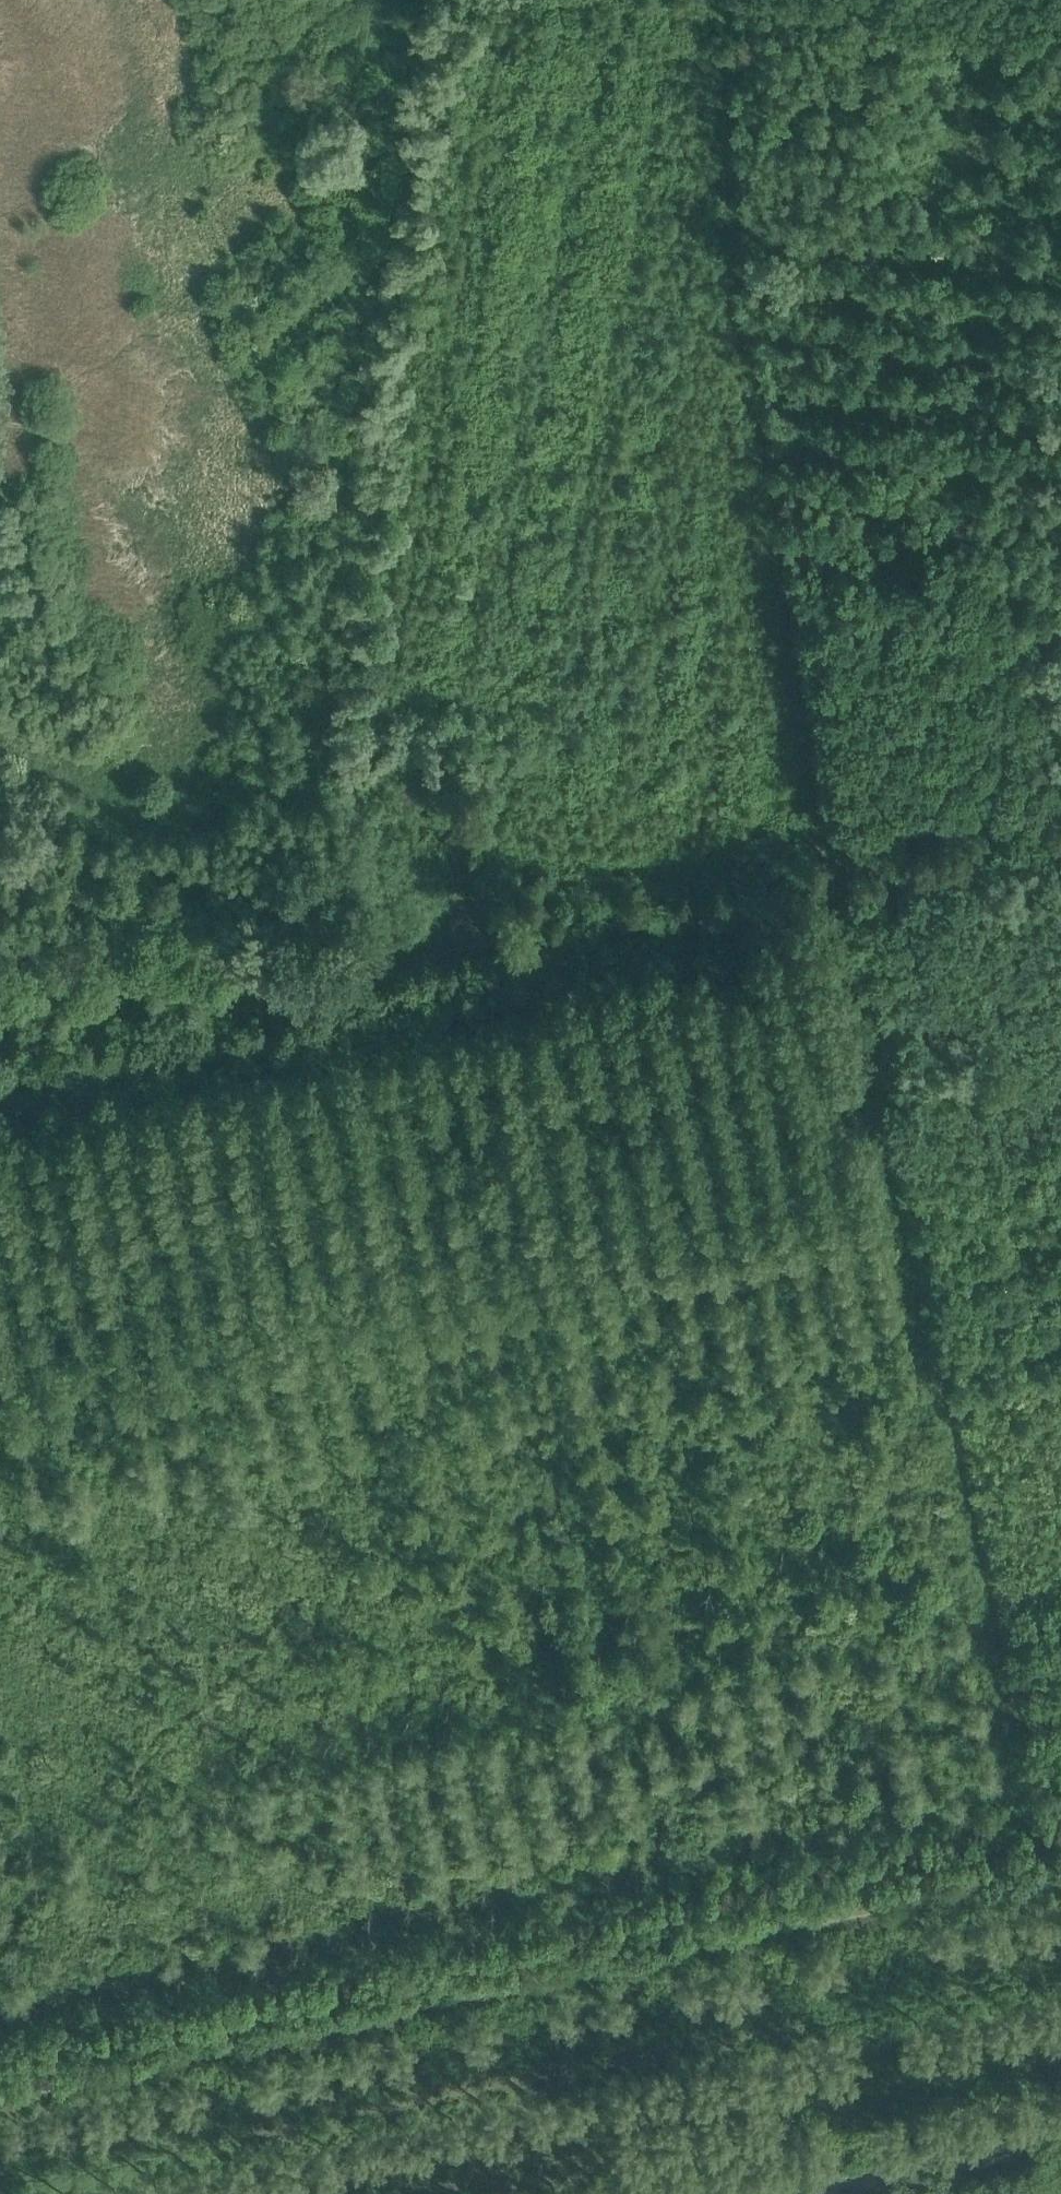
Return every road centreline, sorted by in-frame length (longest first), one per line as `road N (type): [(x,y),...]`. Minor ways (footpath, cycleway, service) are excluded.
road 1 (track): [(0,2130),(1044,1880)]
road 2 (track): [(417,0),(341,555),(334,669),(462,958)]

